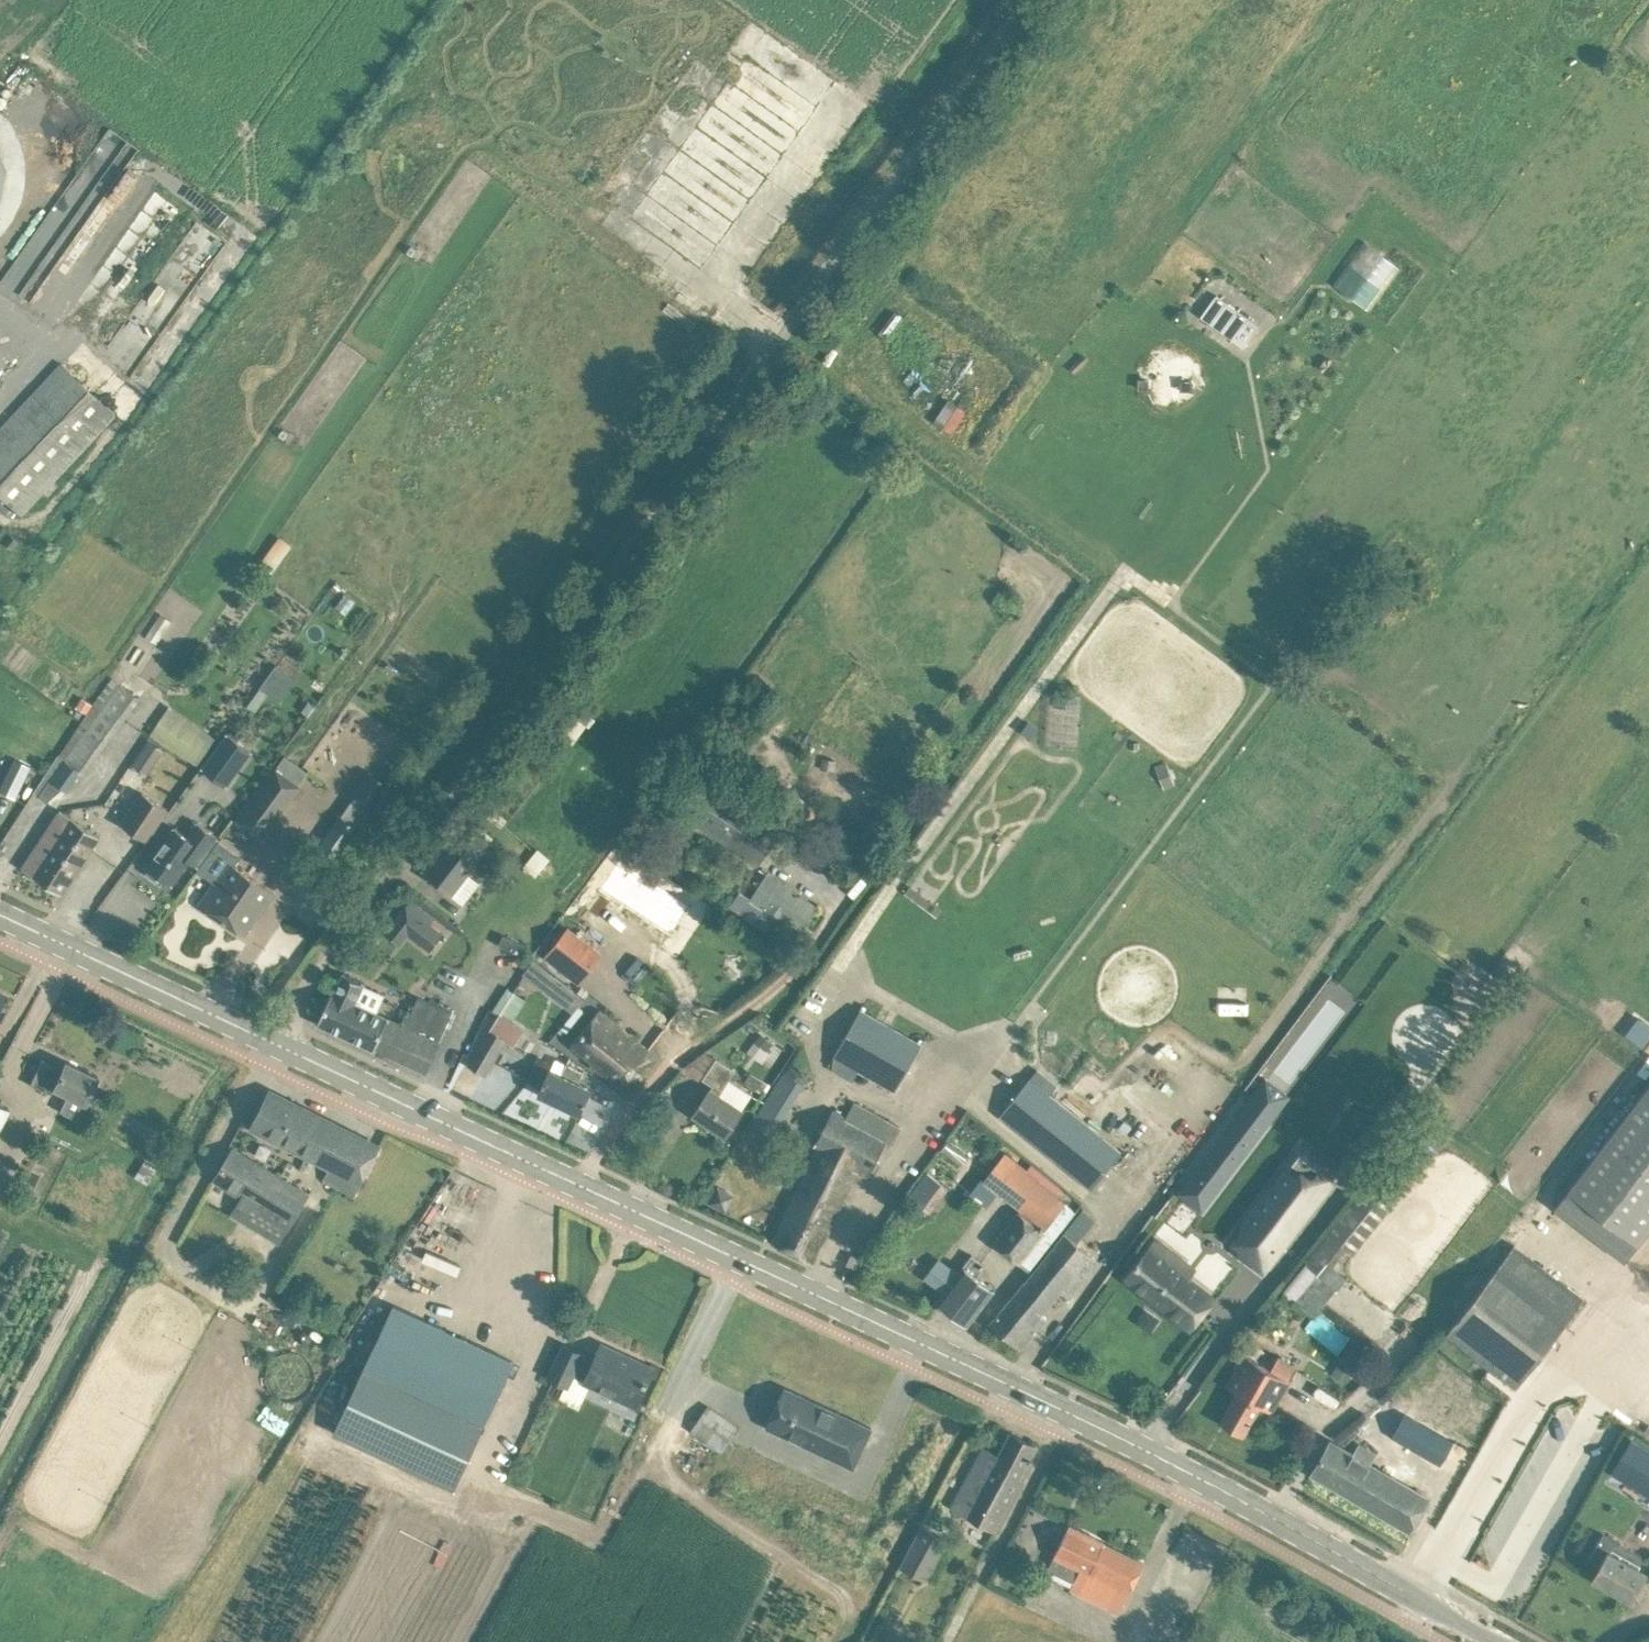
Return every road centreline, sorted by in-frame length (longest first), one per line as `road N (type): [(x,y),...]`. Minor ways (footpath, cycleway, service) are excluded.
road 1 (tertiary): [(1495,1641),(1125,1440),(276,1043)]
road 2 (unclassified): [(276,1043),(301,998),(627,564),(1033,0)]
road 3 (tertiary): [(276,1043),(0,914)]

